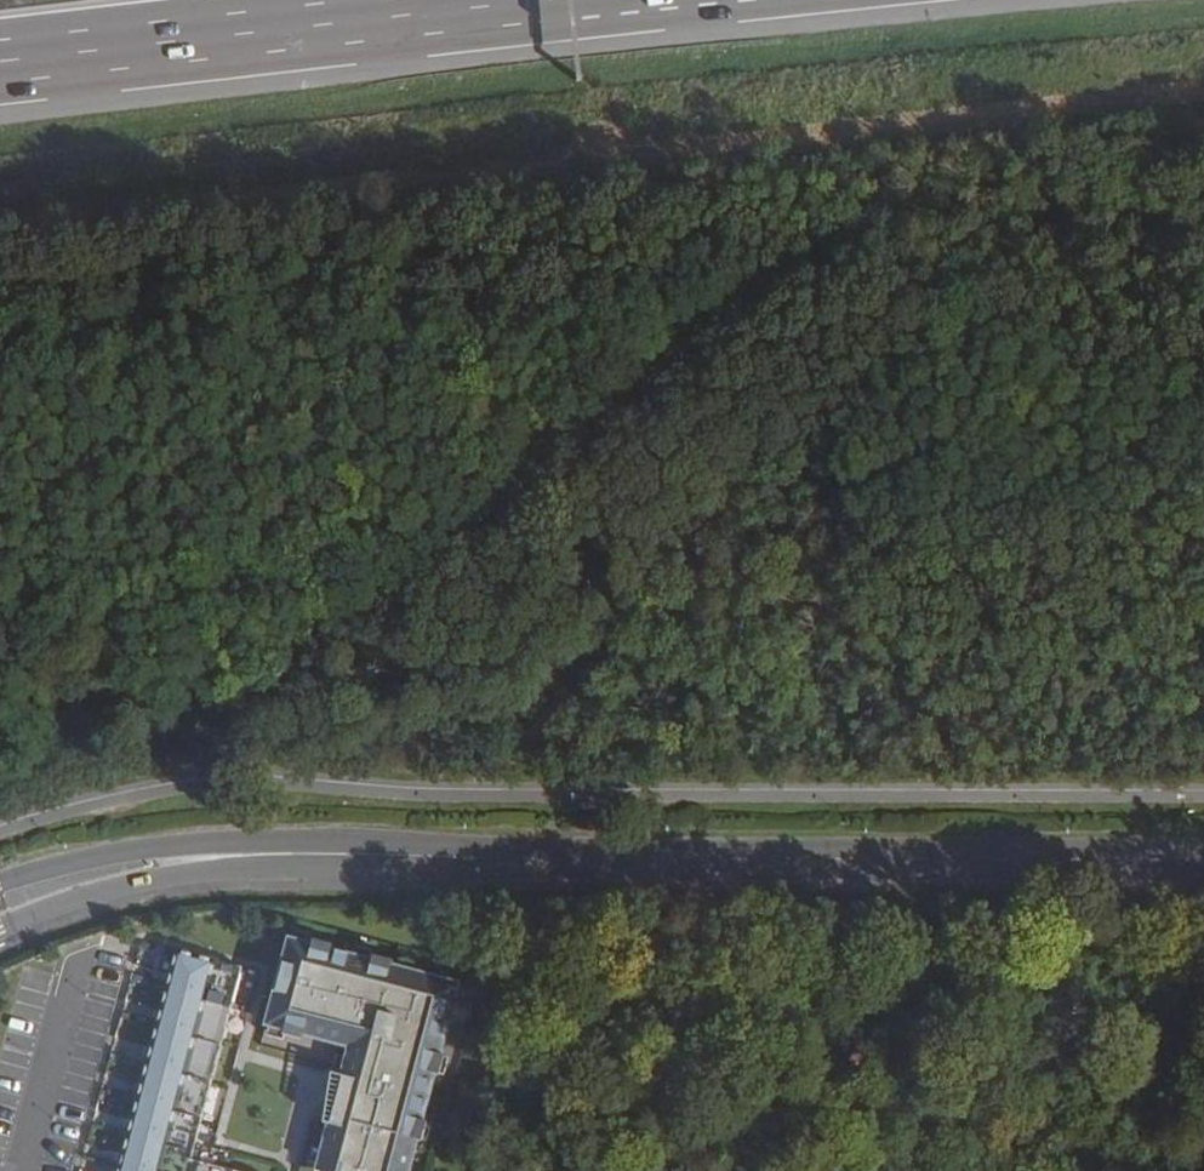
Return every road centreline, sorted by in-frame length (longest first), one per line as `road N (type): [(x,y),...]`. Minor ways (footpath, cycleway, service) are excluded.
road 1 (tertiary): [(0,905),(143,865),(286,853),(1203,855)]
road 2 (motorway): [(0,59),(515,0)]

